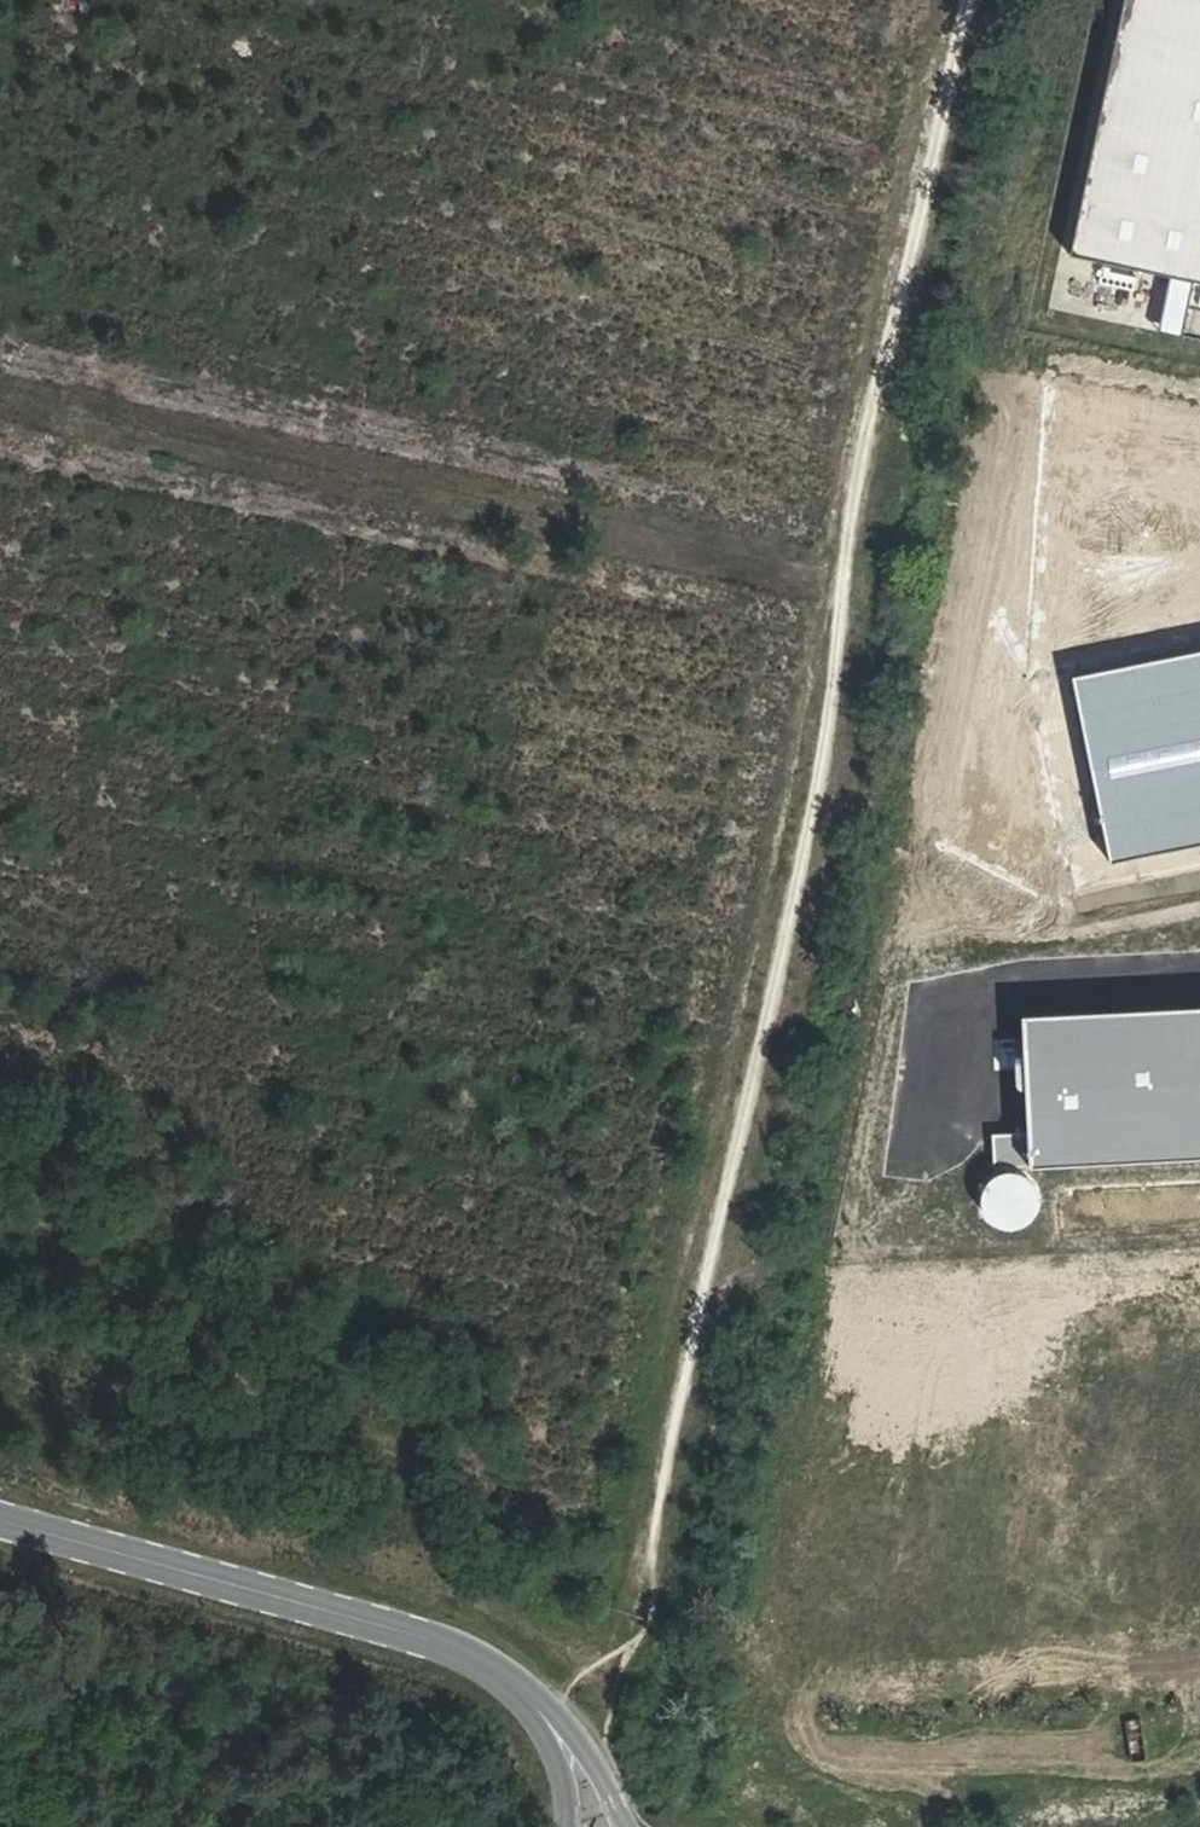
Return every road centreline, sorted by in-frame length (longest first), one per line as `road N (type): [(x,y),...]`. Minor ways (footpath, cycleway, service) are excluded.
road 1 (tertiary): [(0,1517),(421,1635),(511,1681),(559,1738)]

